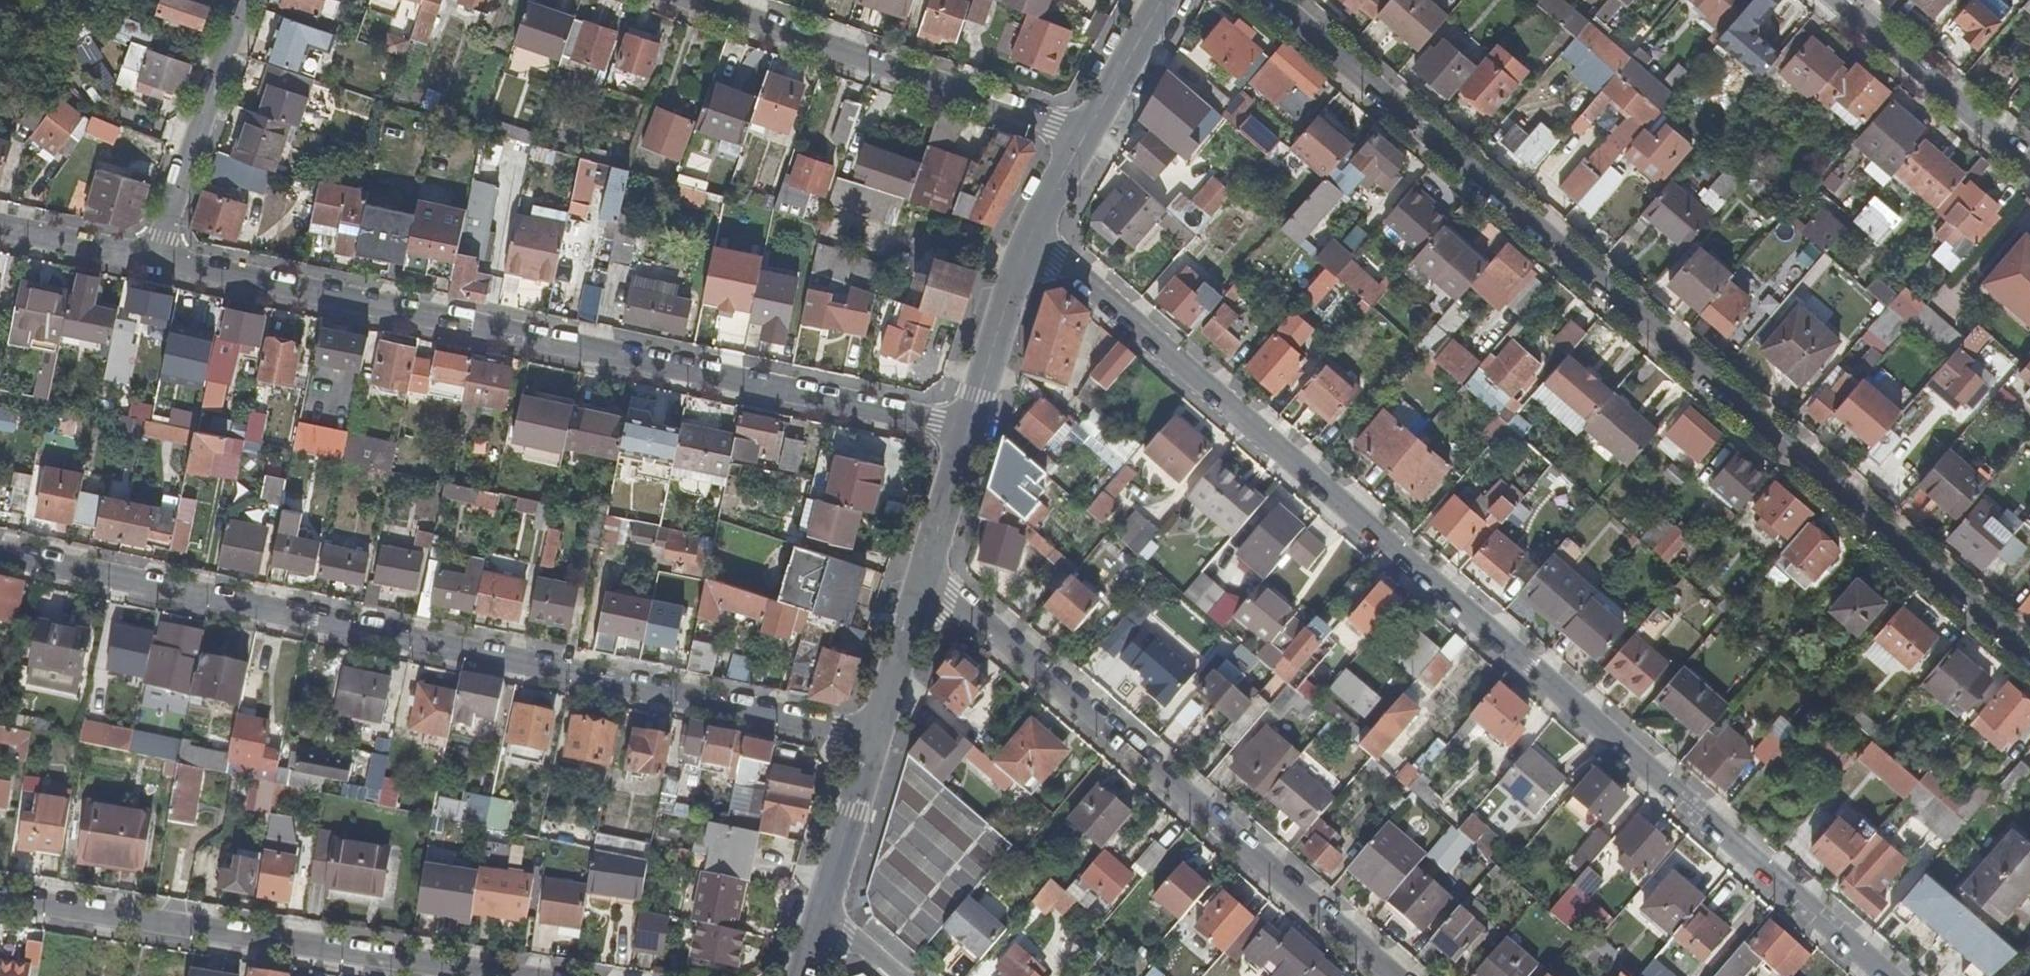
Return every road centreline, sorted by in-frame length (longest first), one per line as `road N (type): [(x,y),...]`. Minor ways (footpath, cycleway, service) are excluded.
road 1 (residential): [(1883,975),(1036,239)]
road 2 (residential): [(1269,0),(2029,655)]
road 3 (residential): [(873,744),(0,557)]
road 4 (residential): [(968,428),(151,260)]
road 5 (residential): [(1387,975),(922,583)]
road 6 (residential): [(0,898),(507,975)]
road 7 (residential): [(691,0),(1085,135)]
road 8 (residential): [(151,260),(248,0)]
road 9 (residential): [(2029,164),(1838,0)]
road 10 (residential): [(968,428),(1036,239)]
road 11 (residential): [(826,914),(873,744)]
road 12 (residential): [(873,744),(922,583)]
road 13 (residential): [(922,583),(968,428)]
road 14 (residential): [(1085,135),(1162,0)]
road 15 (residential): [(0,233),(151,260)]

